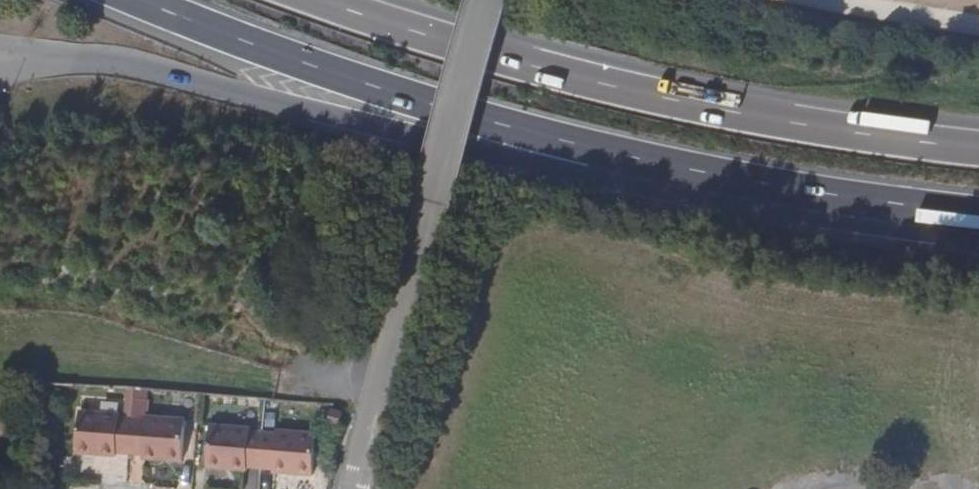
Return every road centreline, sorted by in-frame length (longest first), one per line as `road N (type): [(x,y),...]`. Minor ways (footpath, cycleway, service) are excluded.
road 1 (trunk): [(83,57),(490,155),(774,188)]
road 2 (trunk): [(978,149),(793,124),(508,60),(316,0)]
road 3 (trunk): [(140,0),(290,60),(485,120),(774,188)]
road 4 (residential): [(430,205),(352,488)]
road 5 (trunk): [(774,188),(978,215)]
road 6 (track): [(840,0),(978,23)]

